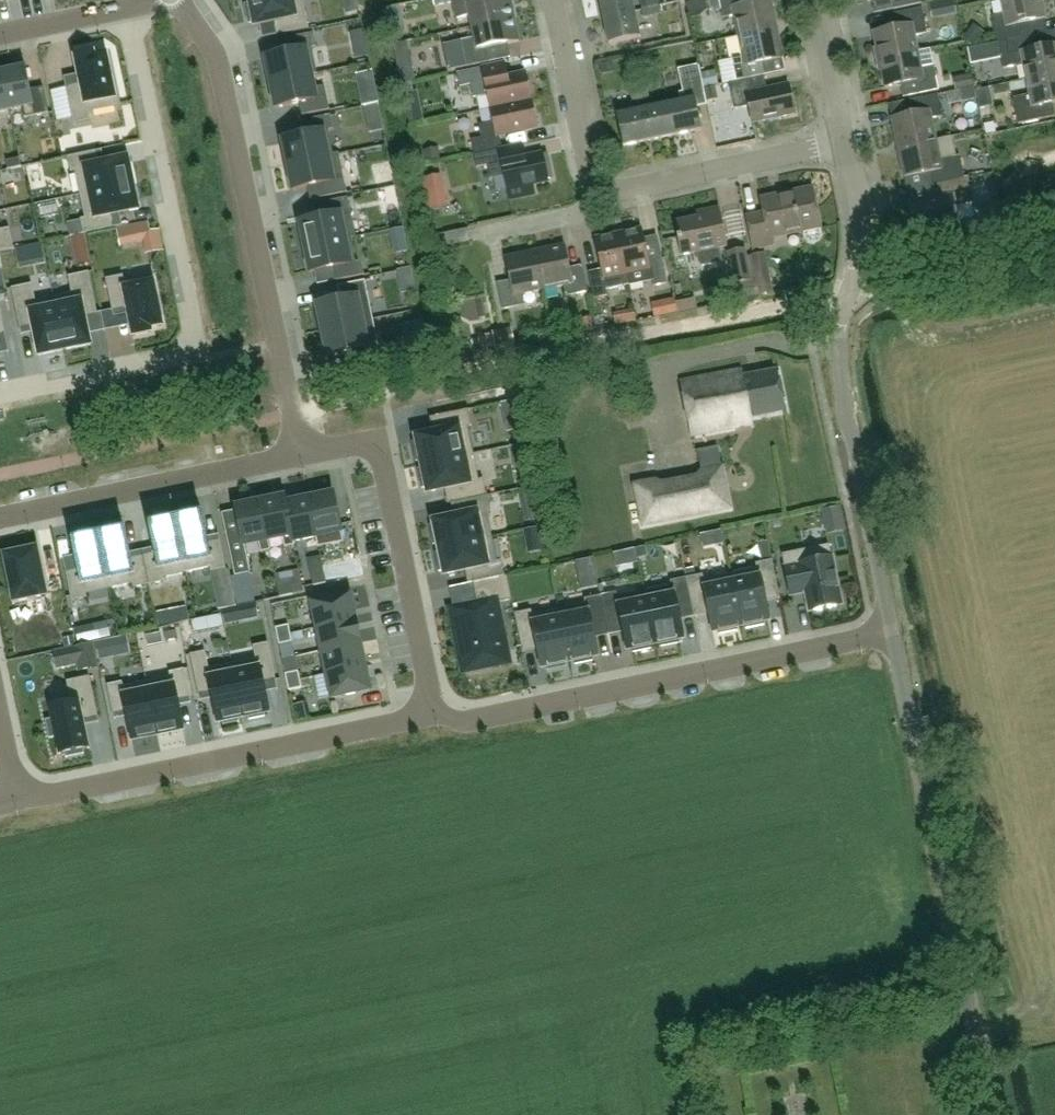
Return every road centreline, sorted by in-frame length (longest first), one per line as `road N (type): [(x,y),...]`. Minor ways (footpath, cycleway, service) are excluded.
road 1 (residential): [(0,398),(167,362),(191,343),(195,323),(130,8)]
road 2 (unclassified): [(991,1114),(891,631)]
road 3 (residential): [(299,453),(219,62),(179,0)]
road 4 (residential): [(435,714),(470,719),(891,631)]
road 5 (residential): [(18,800),(435,714)]
road 6 (residential): [(435,714),(378,437),(299,453)]
road 7 (unclassified): [(891,631),(839,353),(849,294)]
road 8 (residential): [(0,515),(299,453)]
road 9 (unclassified): [(602,184),(626,189),(850,147)]
road 10 (unclassified): [(1054,253),(849,294)]
road 11 (unclassified): [(602,184),(586,158),(555,0)]
road 12 (unclassified): [(850,147),(817,0)]
road 13 (unclassified): [(849,294),(863,232),(850,147)]
road 14 (unclassified): [(479,234),(581,214),(602,184)]
road 15 (residential): [(130,8),(0,35)]

